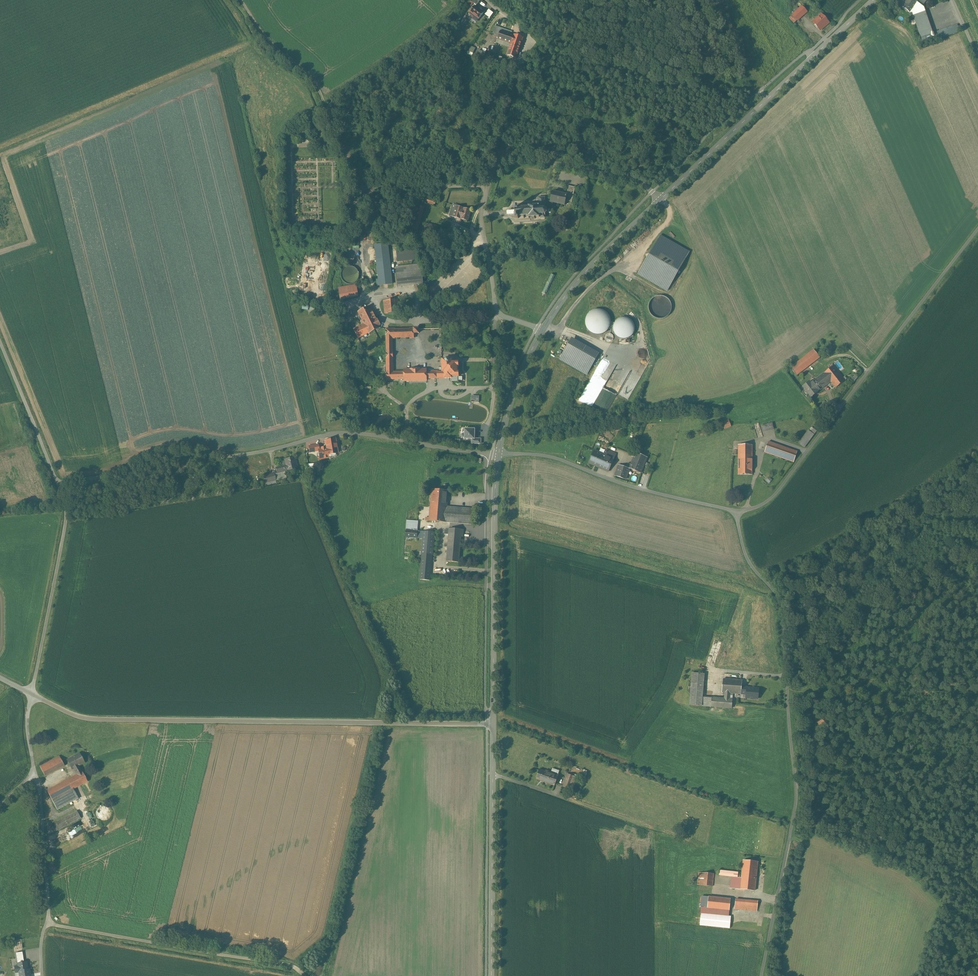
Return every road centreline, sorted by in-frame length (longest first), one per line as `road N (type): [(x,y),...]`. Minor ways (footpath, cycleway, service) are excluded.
road 1 (unclassified): [(761,975),(797,789),(779,603),(749,562),(738,512)]
road 2 (tertiary): [(32,695),(93,719),(493,723)]
road 3 (unclassified): [(59,484),(172,448),(238,455),(345,433),(499,454)]
road 4 (unclassified): [(543,330),(500,315),(495,305),(482,213),(496,161),(525,157),(614,175),(660,200)]
road 5 (unclassified): [(738,512),(780,488),(977,229)]
road 6 (tertiary): [(874,0),(660,200)]
road 7 (tertiary): [(499,454),(493,723)]
road 8 (unclassified): [(304,975),(289,965),(47,922)]
road 9 (tertiary): [(493,723),(492,975)]
road 10 (unclassified): [(499,454),(553,458),(738,512)]
road 11 (unclassified): [(32,695),(66,521),(59,484)]
road 12 (track): [(719,874),(684,837),(556,793)]
road 13 (tertiary): [(660,200),(578,280),(543,330)]
road 14 (unclassified): [(59,484),(0,342)]
road 15 (unclassified): [(47,922),(35,774)]
road 16 (tertiary): [(543,330),(516,388),(499,454)]

